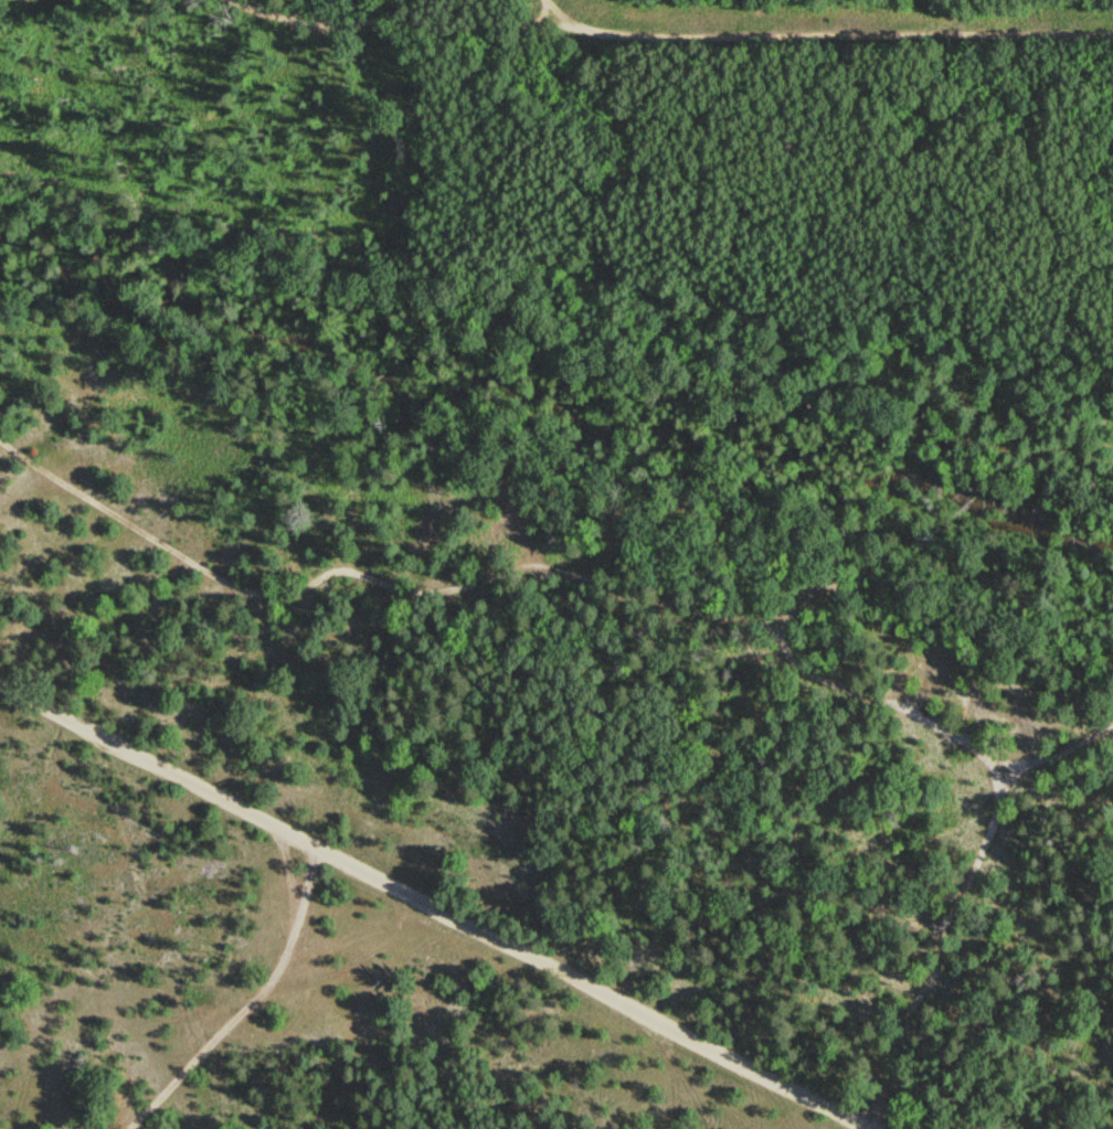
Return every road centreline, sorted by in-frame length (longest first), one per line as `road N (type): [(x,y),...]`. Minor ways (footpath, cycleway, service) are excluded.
road 1 (track): [(0,434),(96,502),(254,592),(336,569),(417,594),(537,564),(633,605),(782,628),(802,668),(964,737),(1006,767),(950,950),(871,1123)]
road 2 (residential): [(882,1128),(0,679)]
road 3 (track): [(1112,28),(625,33),(543,20),(296,20),(236,0)]
road 4 (track): [(322,840),(279,976),(130,1128)]
road 5 (track): [(785,353),(1112,447)]

